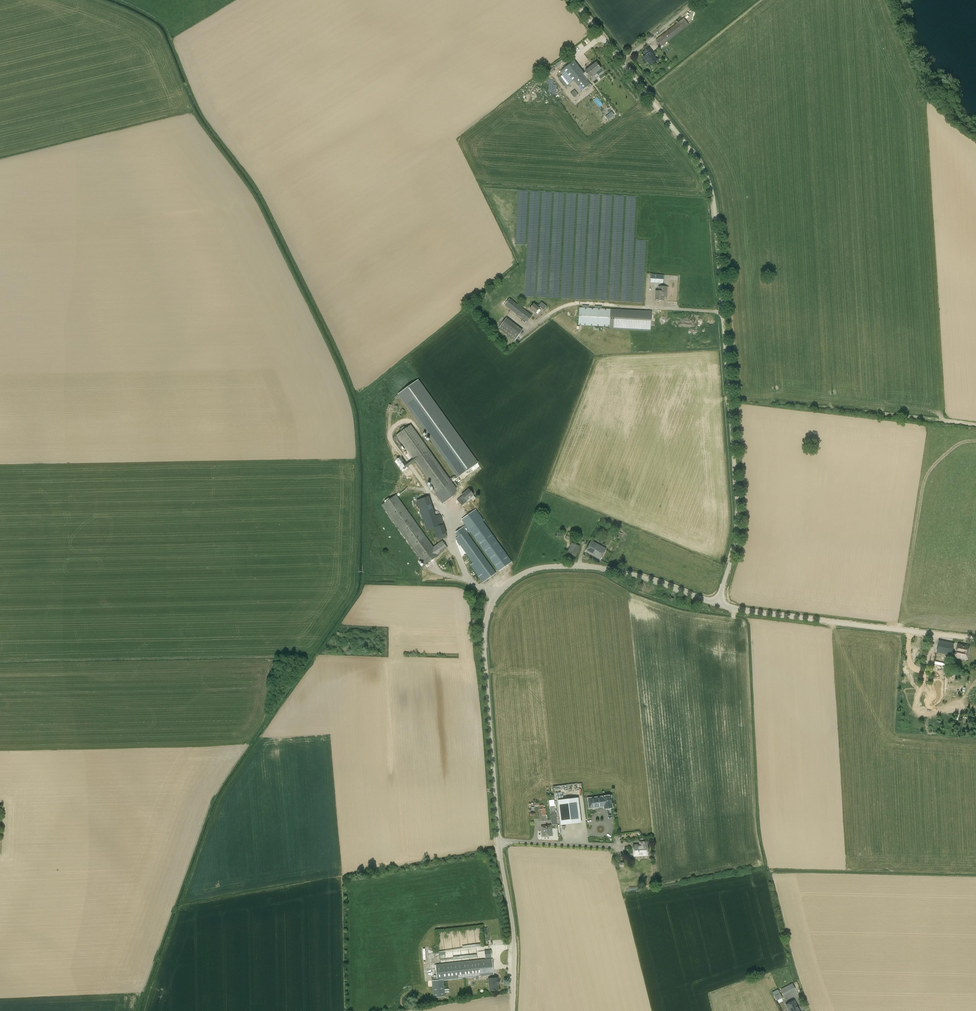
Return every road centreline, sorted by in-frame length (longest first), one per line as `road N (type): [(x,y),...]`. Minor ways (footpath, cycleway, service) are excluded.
road 1 (unclassified): [(717,603),(625,573),(564,566),(530,571),(496,594),(484,635),(512,922),(513,1010)]
road 2 (unclassified): [(717,603),(737,514),(712,188),(573,0)]
road 3 (unclassified): [(975,640),(717,603)]

